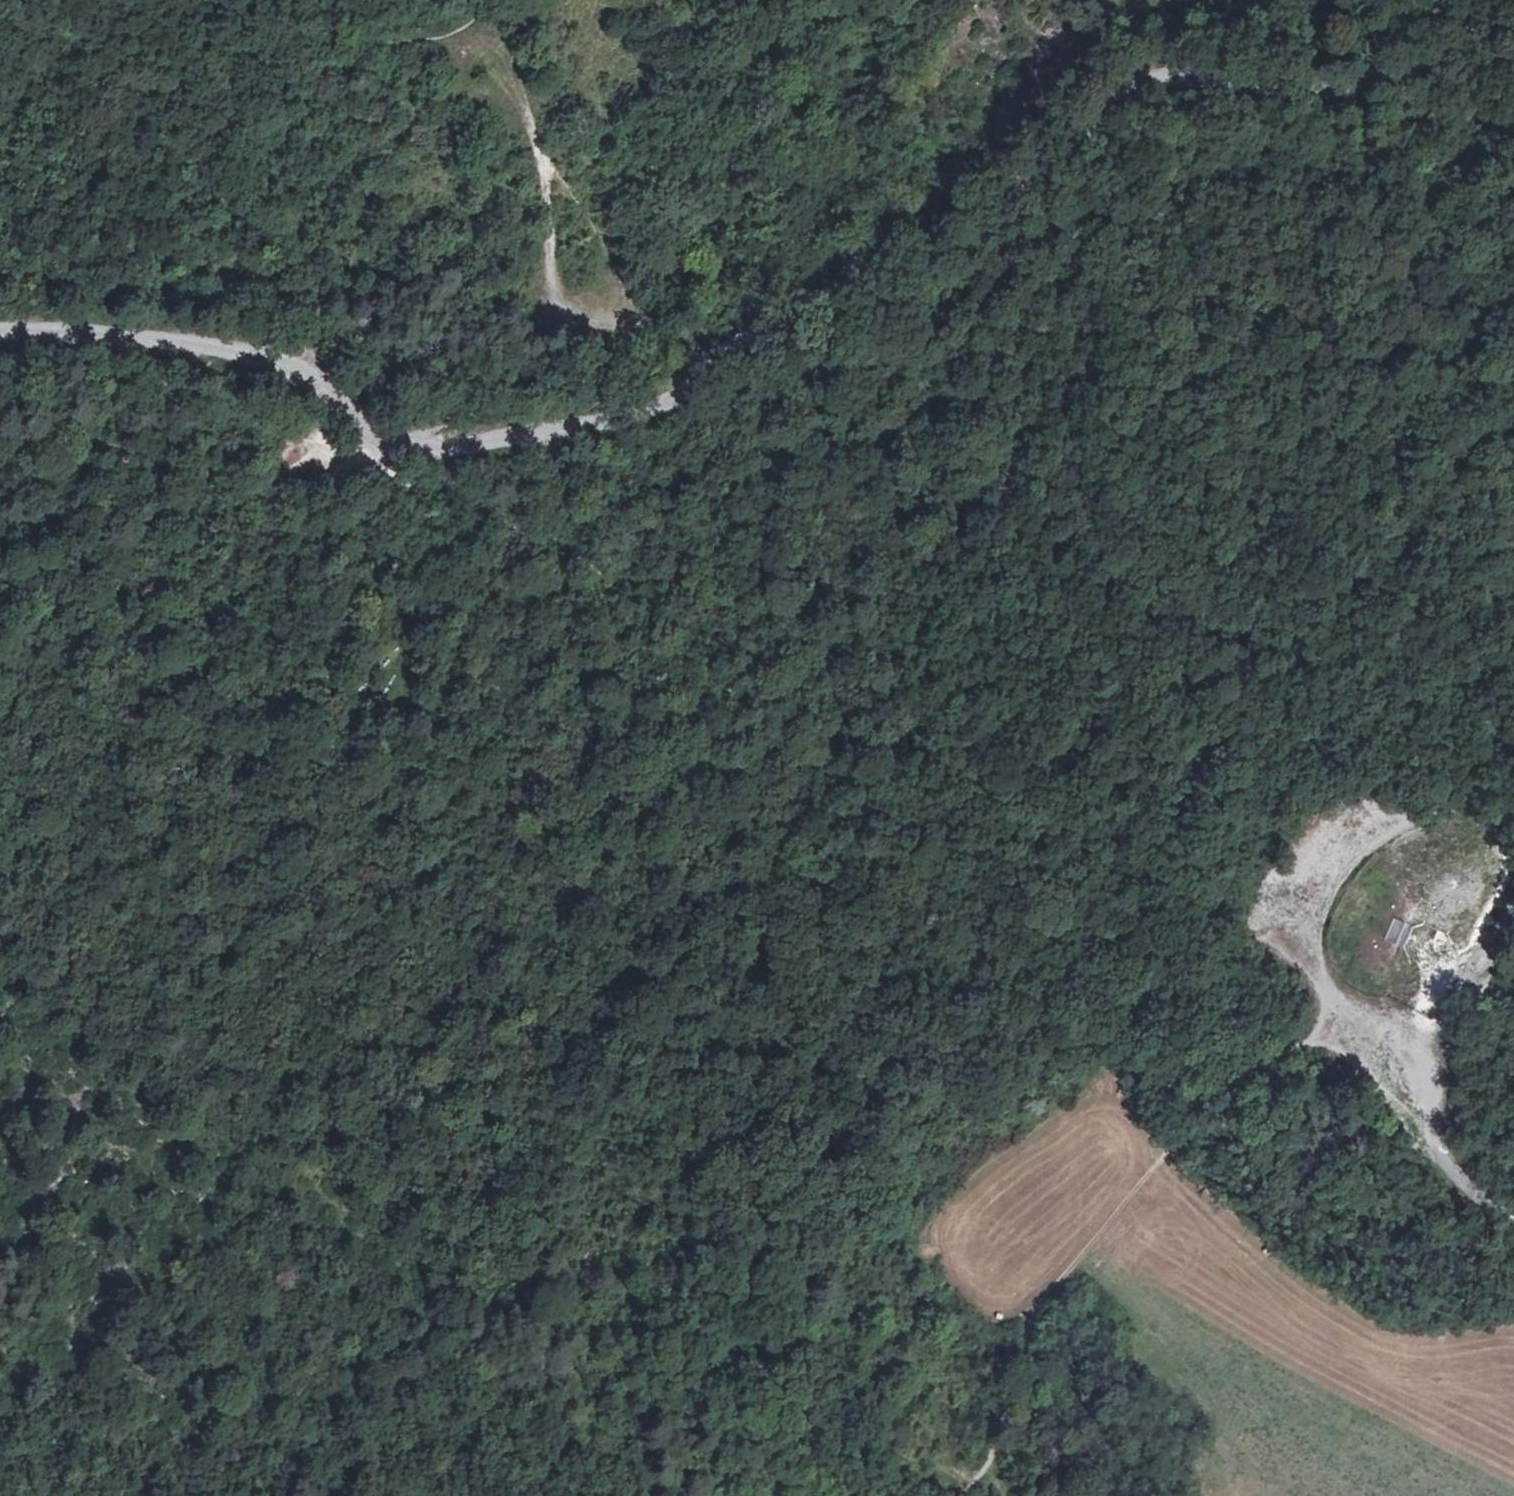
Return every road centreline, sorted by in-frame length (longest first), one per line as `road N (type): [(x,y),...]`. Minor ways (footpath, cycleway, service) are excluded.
road 1 (track): [(385,437),(459,443),(582,426),(673,395),(812,287),(920,238),(1035,170),(1142,77),(1375,83),(1474,40),(1513,8)]
road 2 (track): [(0,332),(260,354),(325,380),(352,414),(385,437)]
road 3 (track): [(1346,1012),(1449,1167),(1513,1223)]

